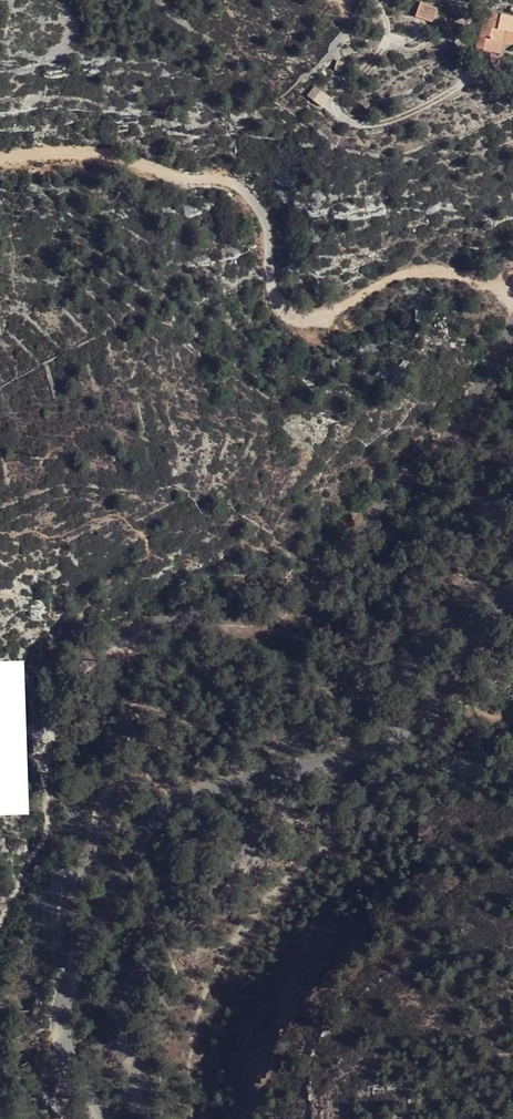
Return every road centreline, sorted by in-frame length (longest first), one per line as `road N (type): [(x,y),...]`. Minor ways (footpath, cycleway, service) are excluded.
road 1 (unclassified): [(512,590),(408,722),(365,751),(201,793),(145,835),(95,921),(65,1007),(71,1065),(101,1118)]
road 2 (track): [(512,298),(480,280),(434,272),(398,276),(300,321),(272,286),(258,218),(235,186),(175,179),(106,154),(0,160)]
road 3 (track): [(372,0),(388,40),(338,92),(336,109),(345,120),(384,123),(484,69)]
road 4 (track): [(0,918),(45,822),(36,731)]

